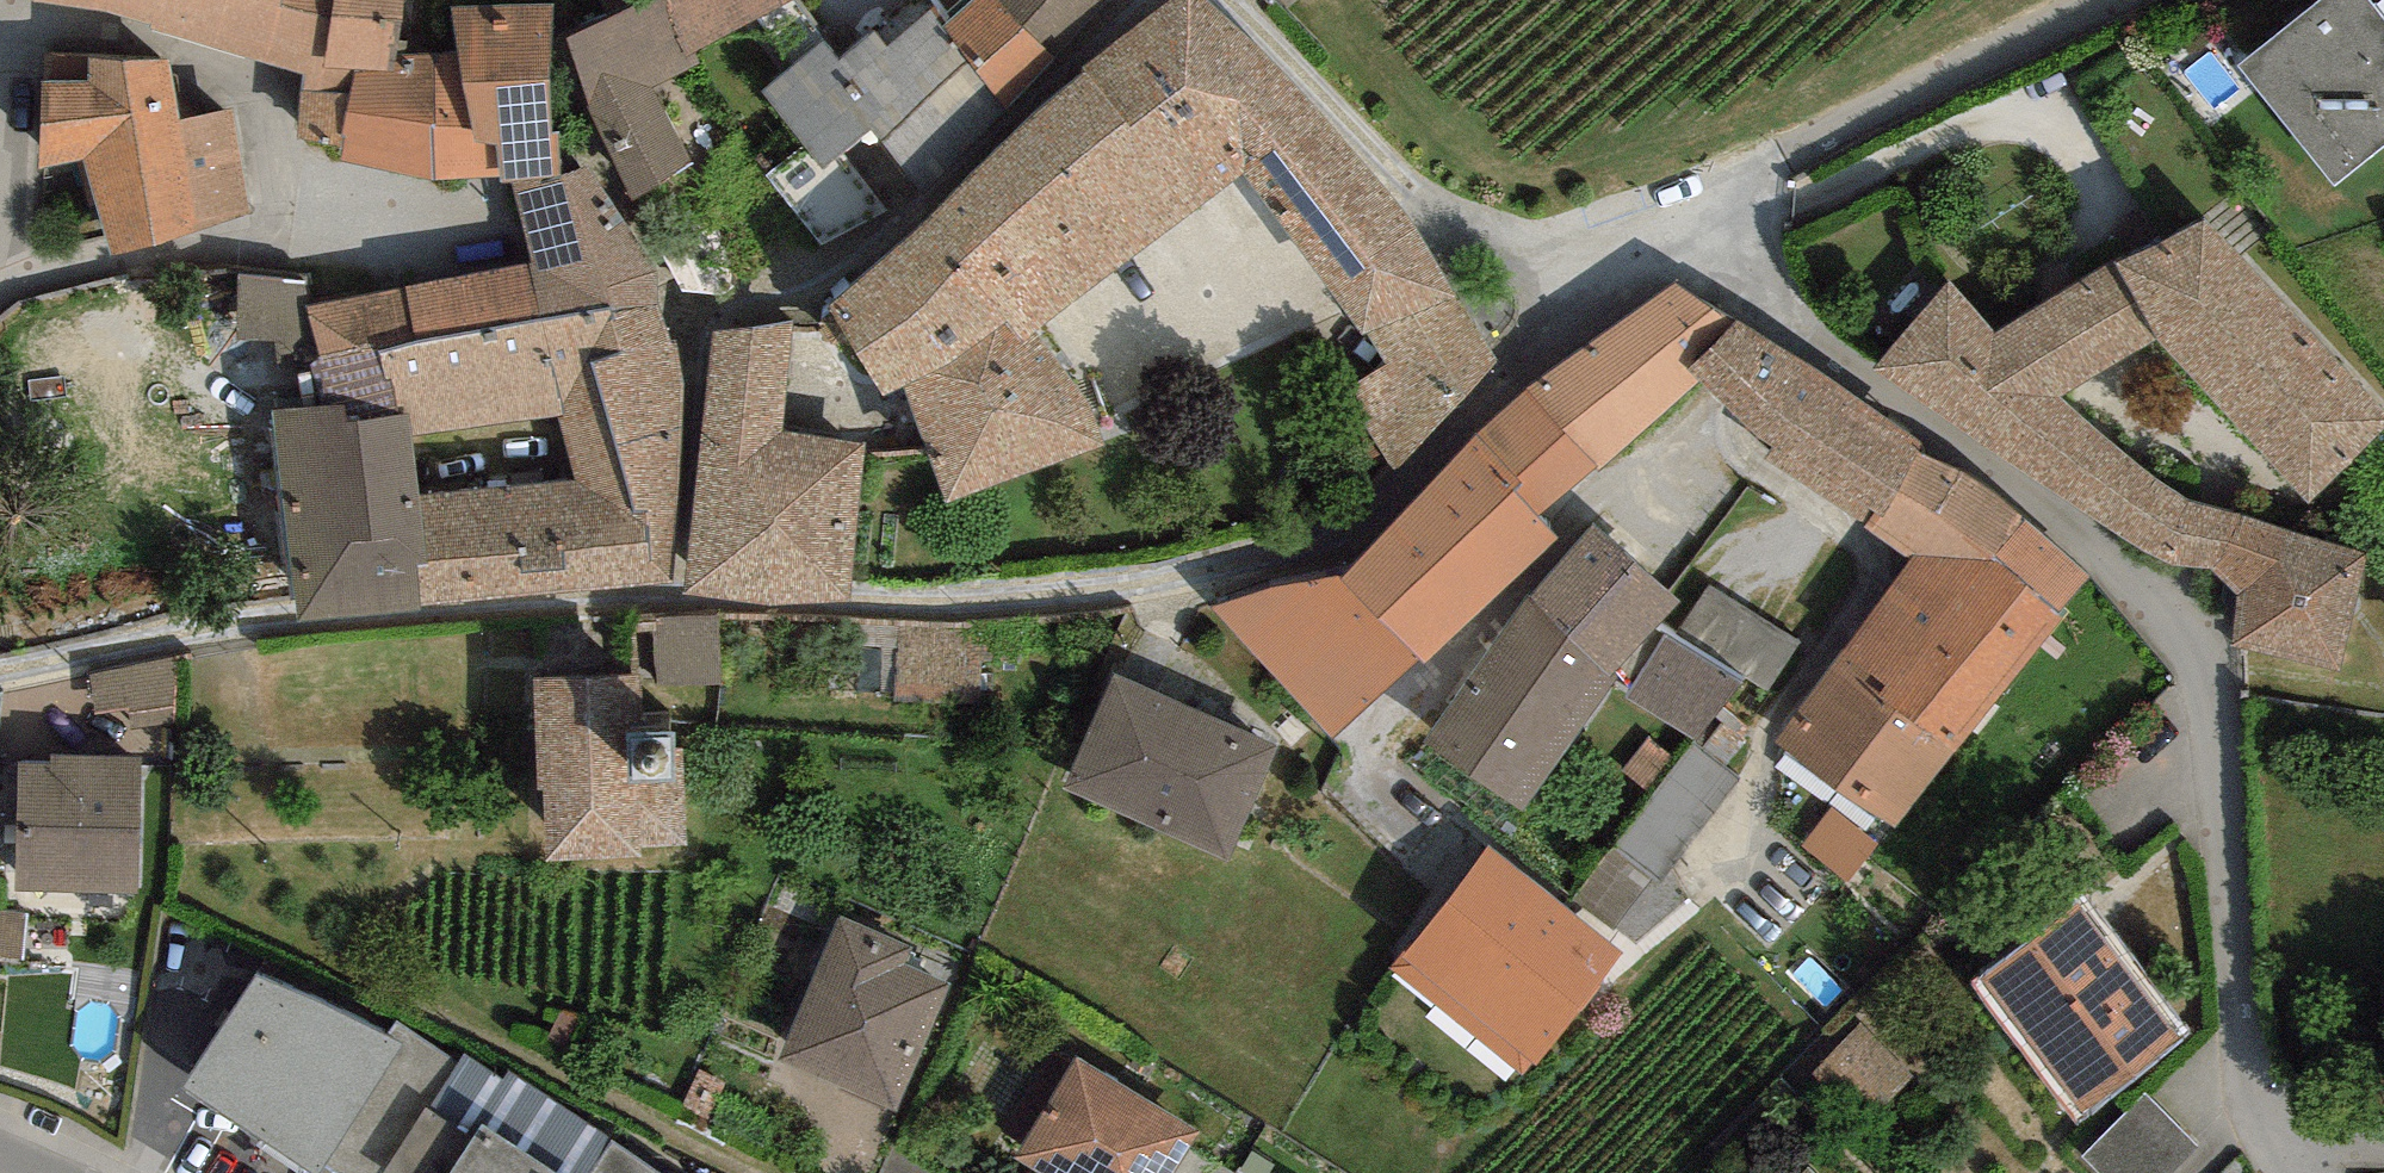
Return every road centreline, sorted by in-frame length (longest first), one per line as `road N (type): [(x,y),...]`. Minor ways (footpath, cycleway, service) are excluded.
road 1 (residential): [(0,675),(290,628),(679,610),(1047,607),(1258,566),(1376,533),(1583,331),(1599,281)]
road 2 (residential): [(2257,1106),(2207,726),(2159,584),(1901,416),(1671,239)]
road 3 (residential): [(1671,239),(1787,163),(2116,0)]
road 4 (residential): [(1599,281),(1491,251),(1436,216),(1232,0)]
road 5 (residential): [(2257,1106),(2383,1155)]

